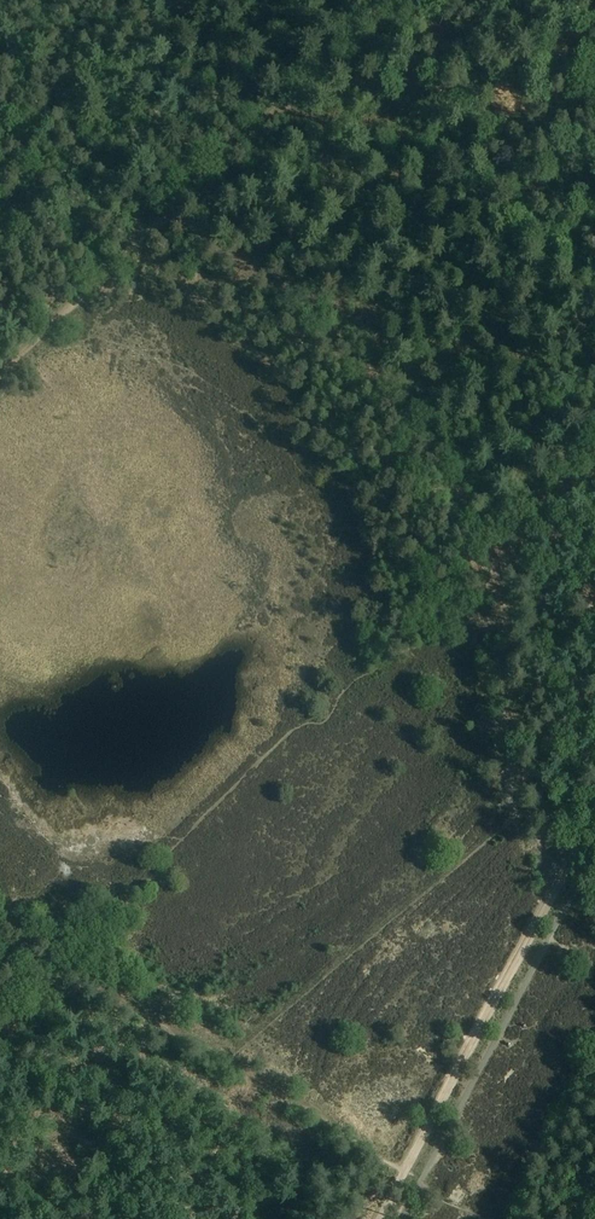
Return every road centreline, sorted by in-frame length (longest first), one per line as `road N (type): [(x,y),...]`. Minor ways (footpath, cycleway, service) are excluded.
road 1 (track): [(0,372),(384,0)]
road 2 (track): [(379,1218),(594,816)]
road 3 (track): [(594,453),(506,540)]

